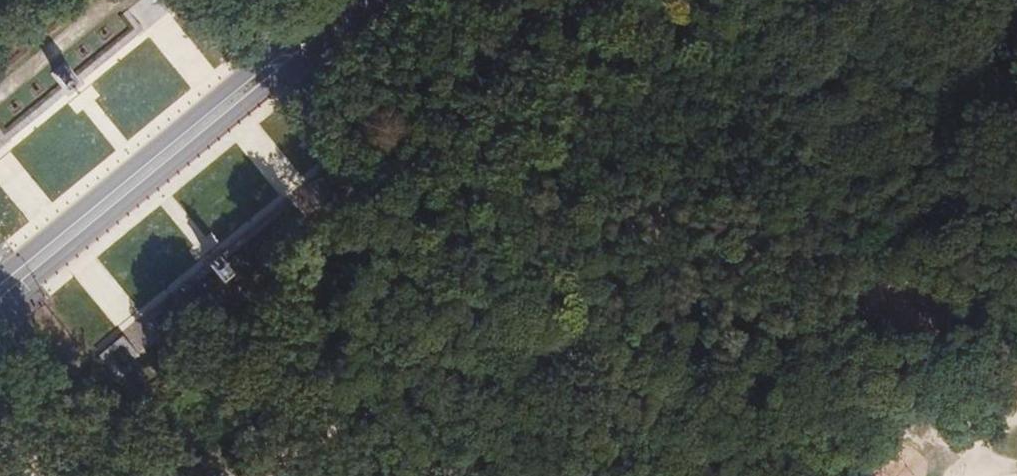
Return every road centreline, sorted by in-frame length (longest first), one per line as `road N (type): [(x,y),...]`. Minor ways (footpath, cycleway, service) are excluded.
road 1 (track): [(984,465),(924,441),(838,433),(761,401),(641,368),(532,354),(407,405),(293,475)]
road 2 (secondary): [(0,289),(354,0)]

